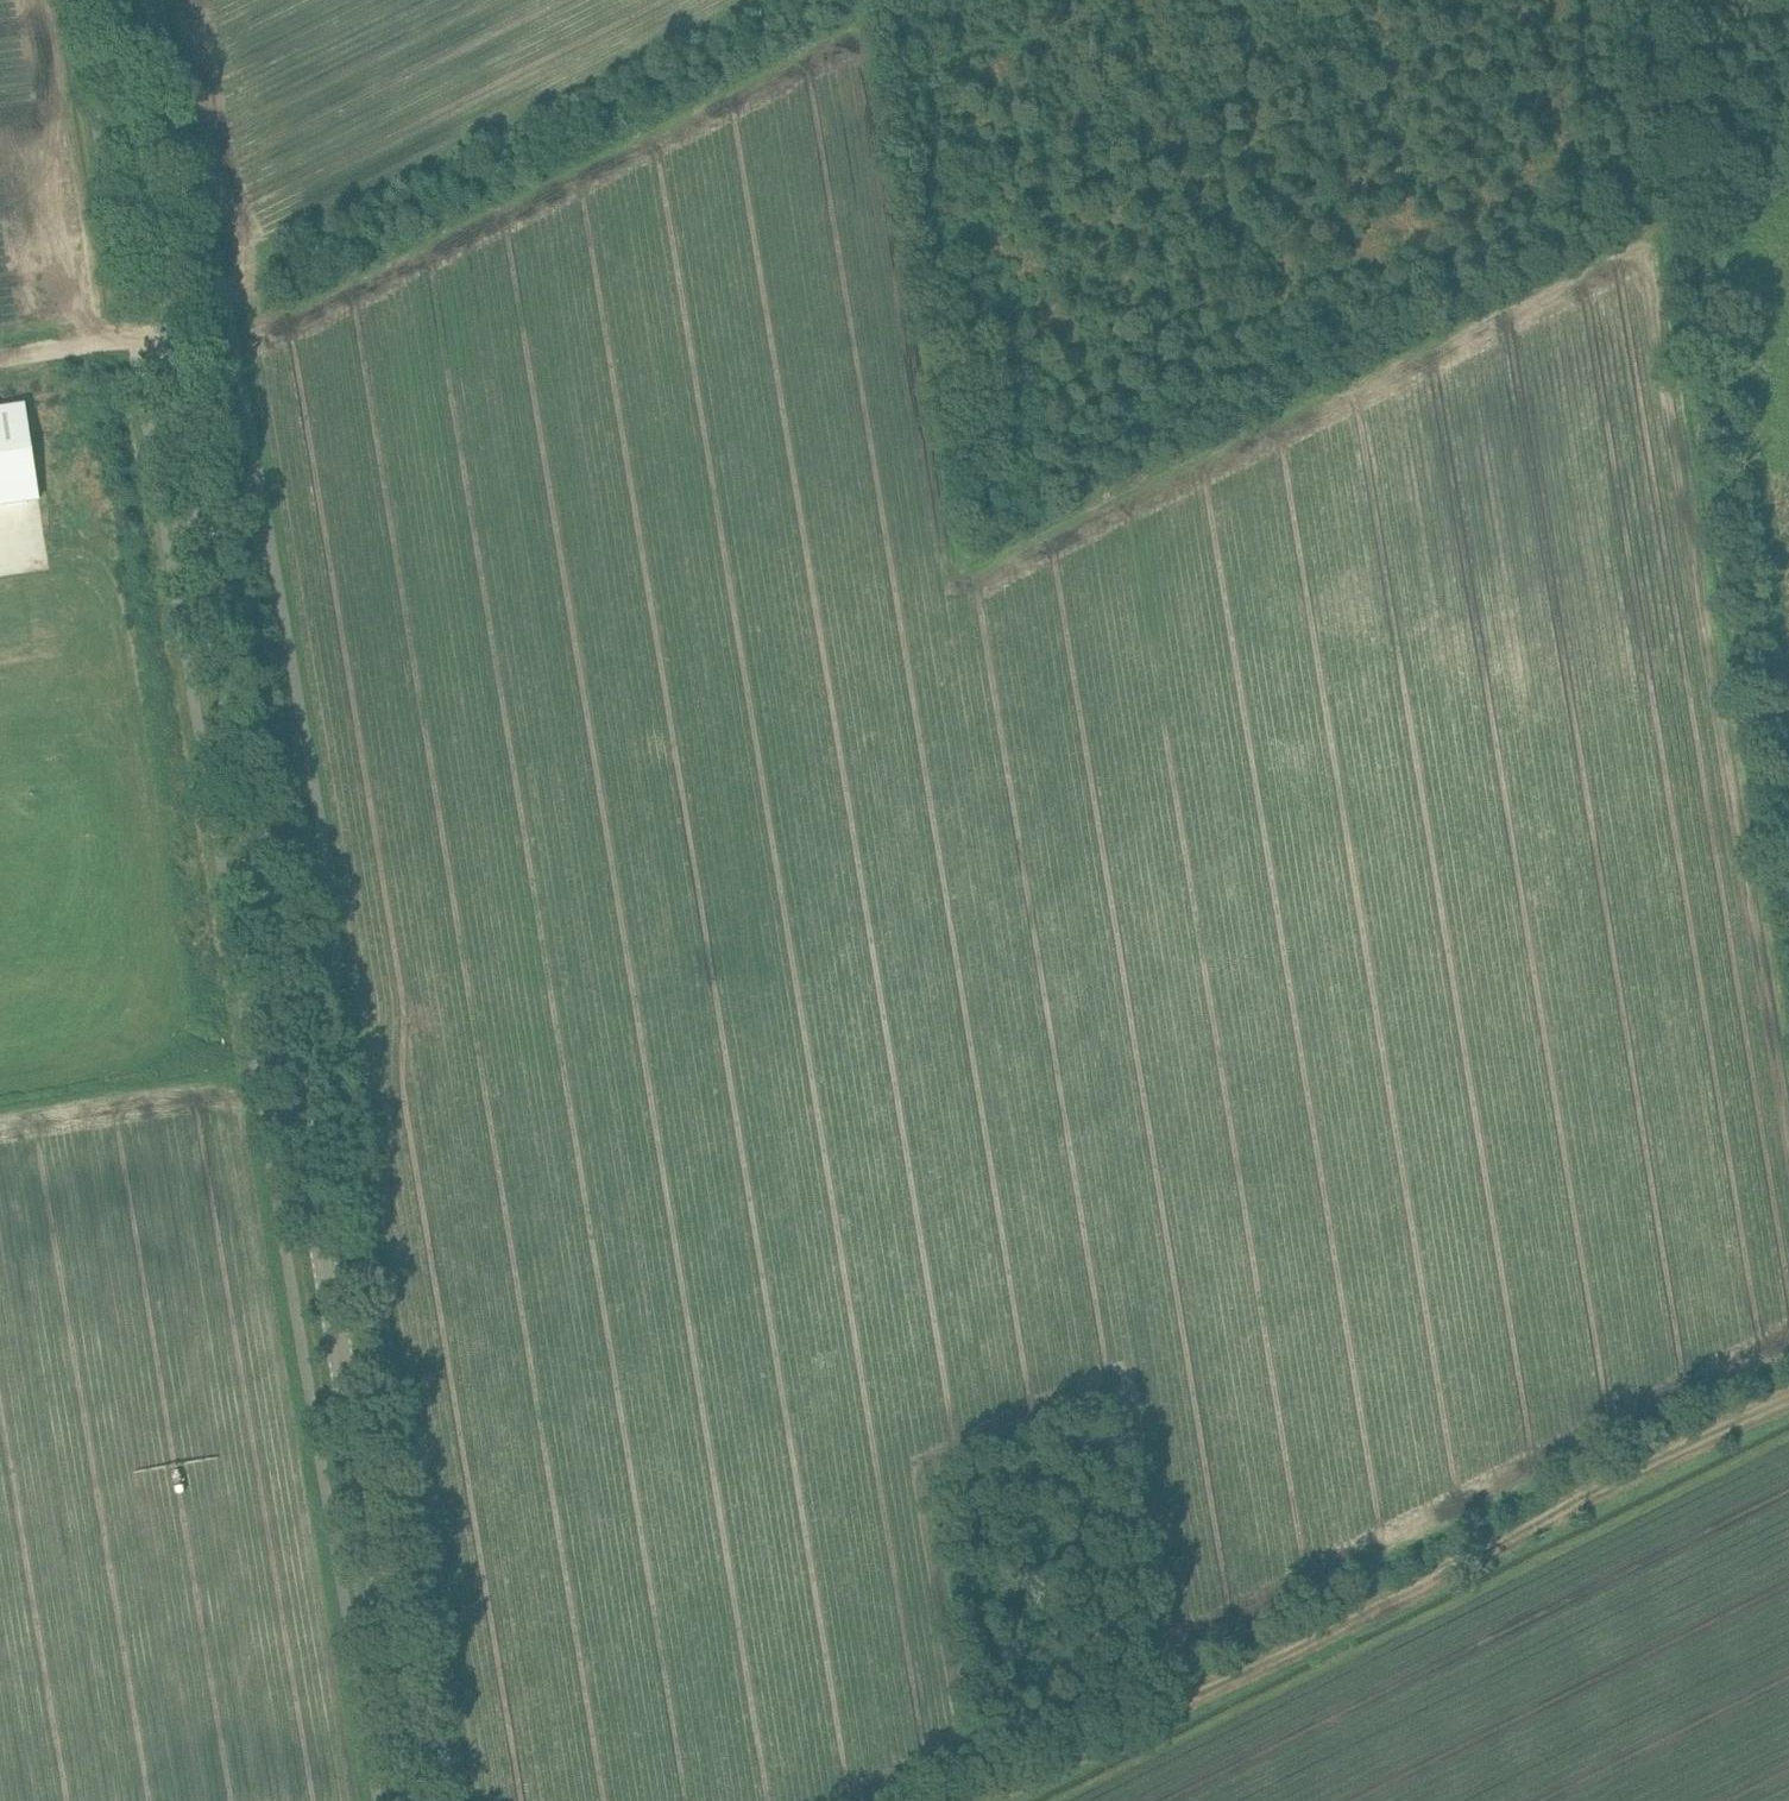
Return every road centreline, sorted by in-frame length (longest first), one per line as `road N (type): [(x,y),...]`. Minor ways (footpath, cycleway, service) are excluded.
road 1 (tertiary): [(416,1800),(353,1412),(147,325),(105,0)]
road 2 (track): [(1788,1405),(989,1800)]
road 3 (track): [(1643,0),(1674,164)]
road 4 (track): [(119,334),(0,353)]

